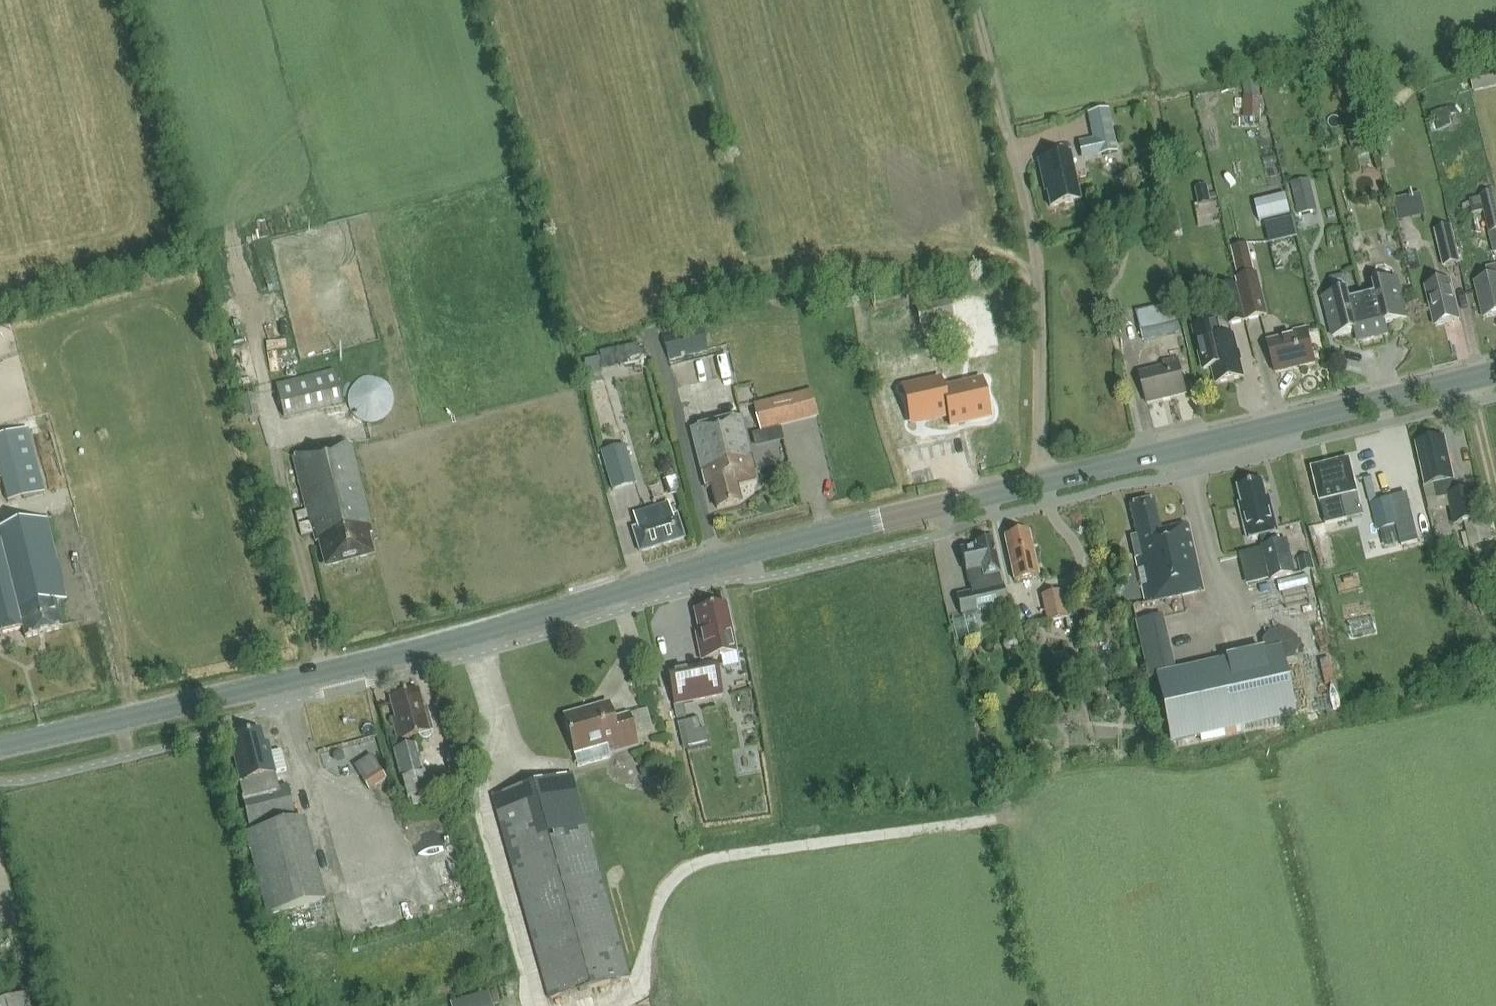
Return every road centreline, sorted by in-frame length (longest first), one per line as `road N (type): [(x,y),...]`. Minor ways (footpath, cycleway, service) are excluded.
road 1 (secondary): [(0,748),(328,671),(921,510),(1495,375)]
road 2 (track): [(1044,483),(1036,244),(974,0)]

